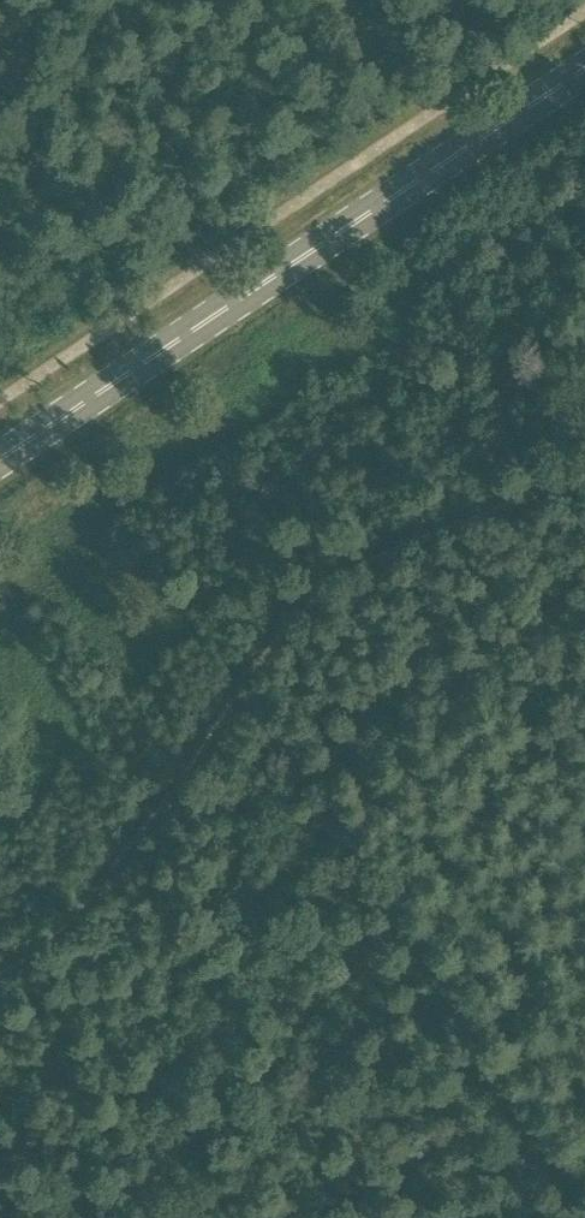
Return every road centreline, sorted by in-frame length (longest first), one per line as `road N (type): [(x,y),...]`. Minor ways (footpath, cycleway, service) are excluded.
road 1 (track): [(0,975),(45,944),(191,782),(407,570),(584,490)]
road 2 (primary): [(0,458),(584,68)]
road 3 (track): [(75,1217),(0,1099)]

